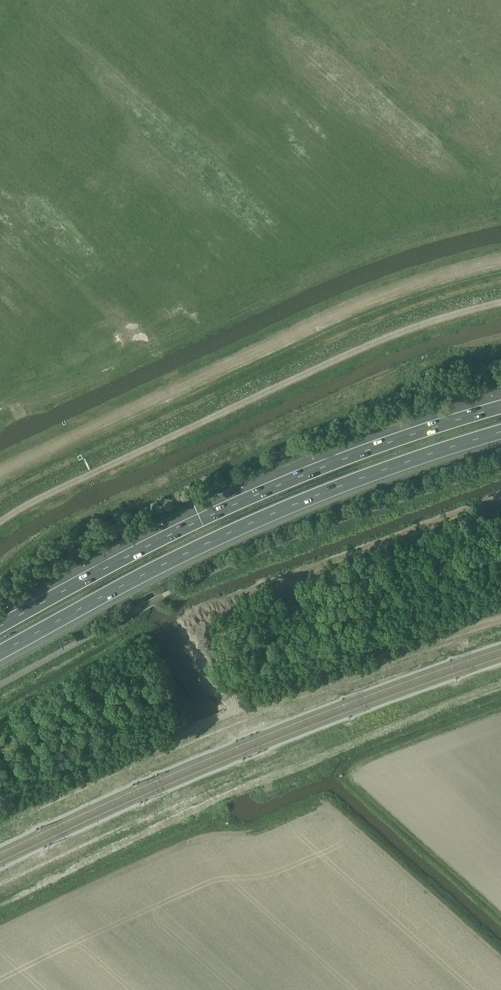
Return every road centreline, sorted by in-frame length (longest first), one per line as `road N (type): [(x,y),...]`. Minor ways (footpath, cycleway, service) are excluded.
road 1 (track): [(500,683),(251,784),(0,906)]
road 2 (motorway): [(0,653),(276,512),(500,435)]
road 3 (motorway): [(500,409),(270,488),(0,626)]
road 4 (track): [(0,723),(227,625),(500,526)]

